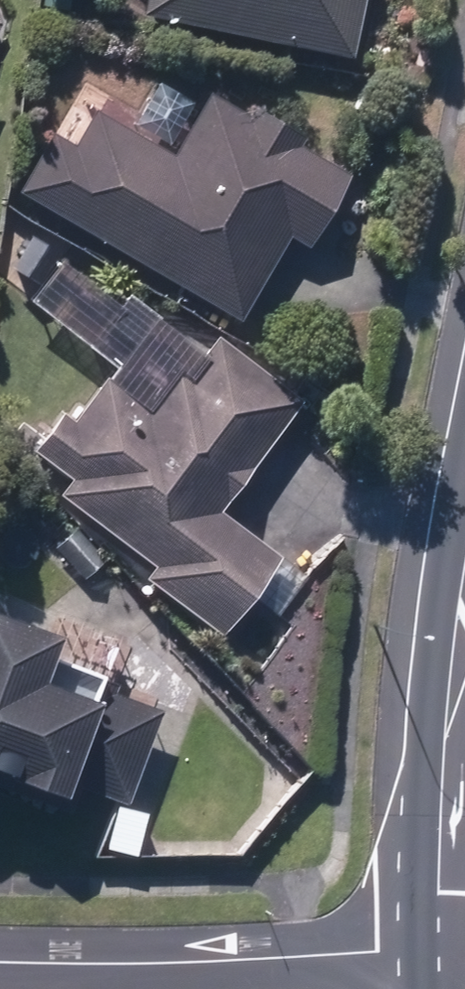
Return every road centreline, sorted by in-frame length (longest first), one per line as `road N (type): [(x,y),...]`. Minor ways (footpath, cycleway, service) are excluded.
road 1 (residential): [(0,958),(436,953)]
road 2 (secondary): [(436,953),(445,740),(464,654)]

